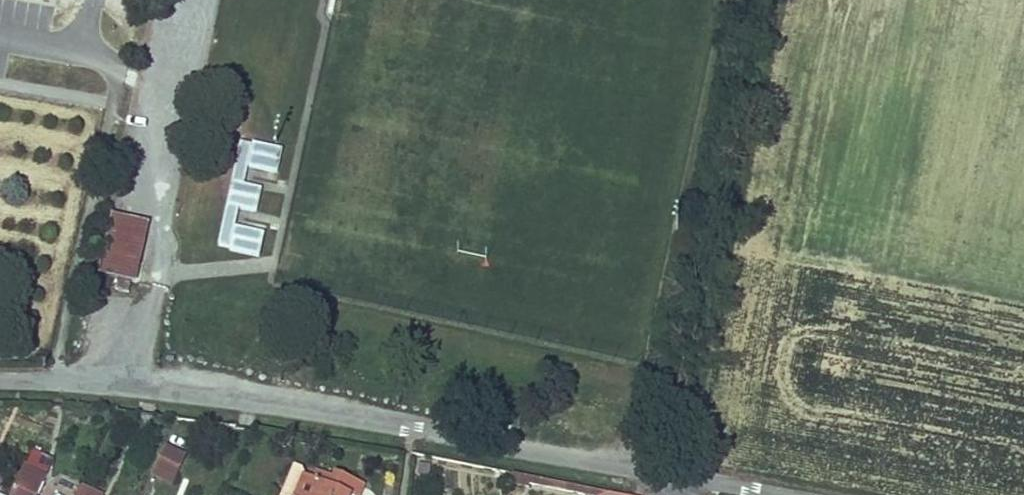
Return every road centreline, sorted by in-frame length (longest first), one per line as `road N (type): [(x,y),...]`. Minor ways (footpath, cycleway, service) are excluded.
road 1 (unclassified): [(670,477),(260,401),(0,381)]

